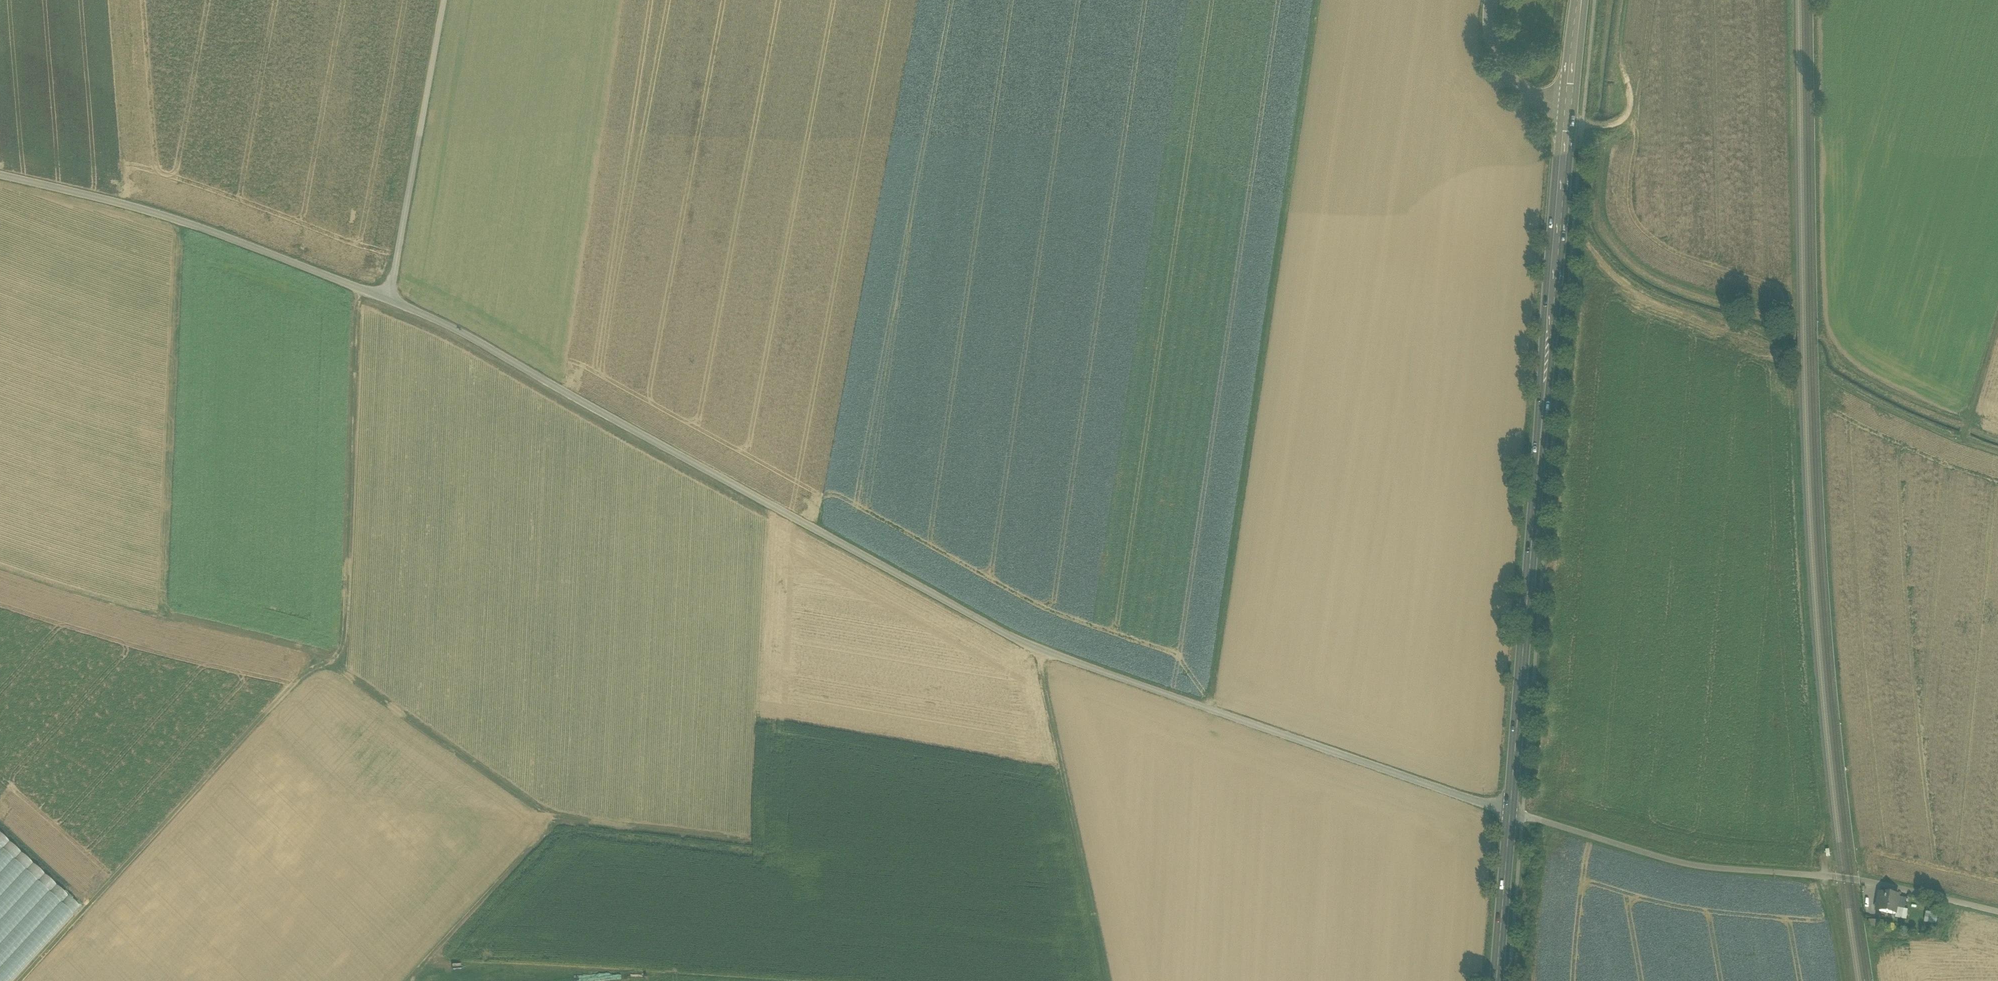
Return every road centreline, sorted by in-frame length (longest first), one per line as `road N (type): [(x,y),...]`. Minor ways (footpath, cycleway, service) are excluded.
road 1 (unclassified): [(389,301),(457,330),(1036,649),(1510,812)]
road 2 (track): [(1217,712),(1320,0)]
road 3 (primary): [(1567,120),(1510,812)]
road 4 (unclassified): [(1510,812),(1704,867),(1844,878),(1997,913)]
road 5 (unclassified): [(0,175),(122,203),(389,301)]
road 6 (track): [(356,288),(343,648)]
road 7 (track): [(1036,649),(1107,980)]
road 8 (unclassified): [(389,301),(444,0)]
road 9 (primary): [(1510,812),(1497,980)]
road 10 (track): [(1997,328),(1962,441),(1997,453)]
road 11 (residential): [(1490,0),(1503,68),(1567,120)]
road 12 (track): [(1567,120),(1602,125),(1623,118),(1631,98),(1619,57)]
road 13 (primary): [(1567,120),(1579,0)]

